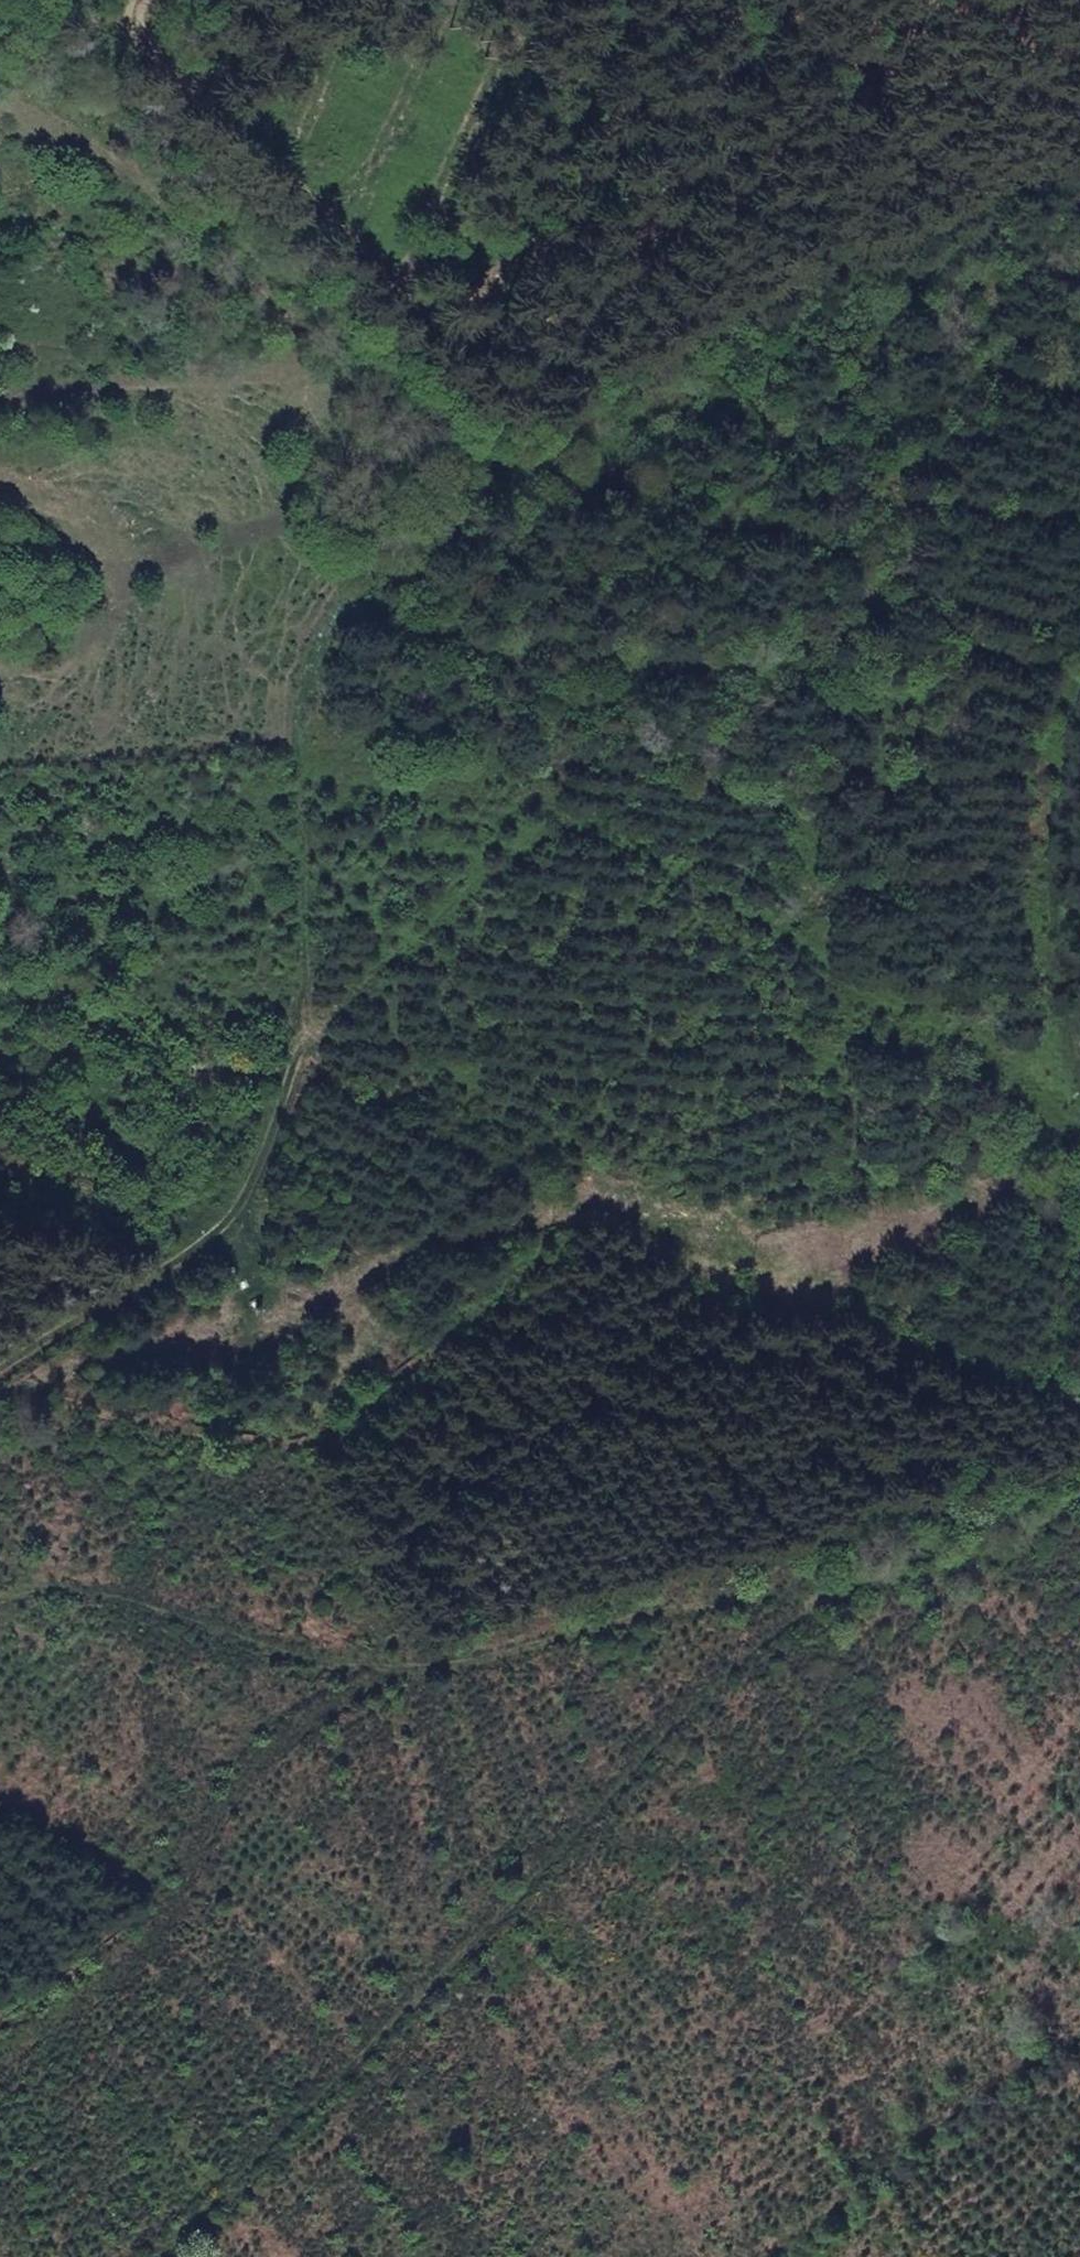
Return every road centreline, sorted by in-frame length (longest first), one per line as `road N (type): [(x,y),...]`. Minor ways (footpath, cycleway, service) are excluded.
road 1 (track): [(0,1365),(223,1225),(308,1014),(302,732),(335,611),(478,529),(511,404),(141,55),(140,8),(151,0)]
road 2 (track): [(0,1628),(63,1608),(333,1674),(564,1666),(991,1565),(1079,1493)]
road 3 (track): [(1079,1096),(1069,1075),(1054,832),(1079,685)]

